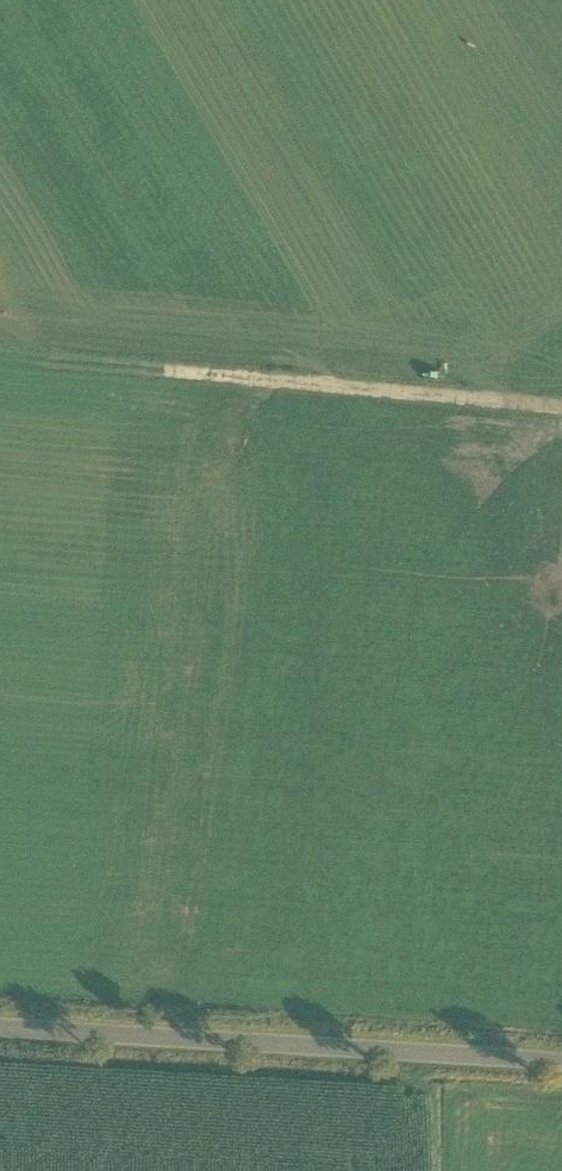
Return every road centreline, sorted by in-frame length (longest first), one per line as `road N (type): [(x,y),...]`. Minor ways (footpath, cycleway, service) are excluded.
road 1 (unclassified): [(0,1030),(561,1065)]

